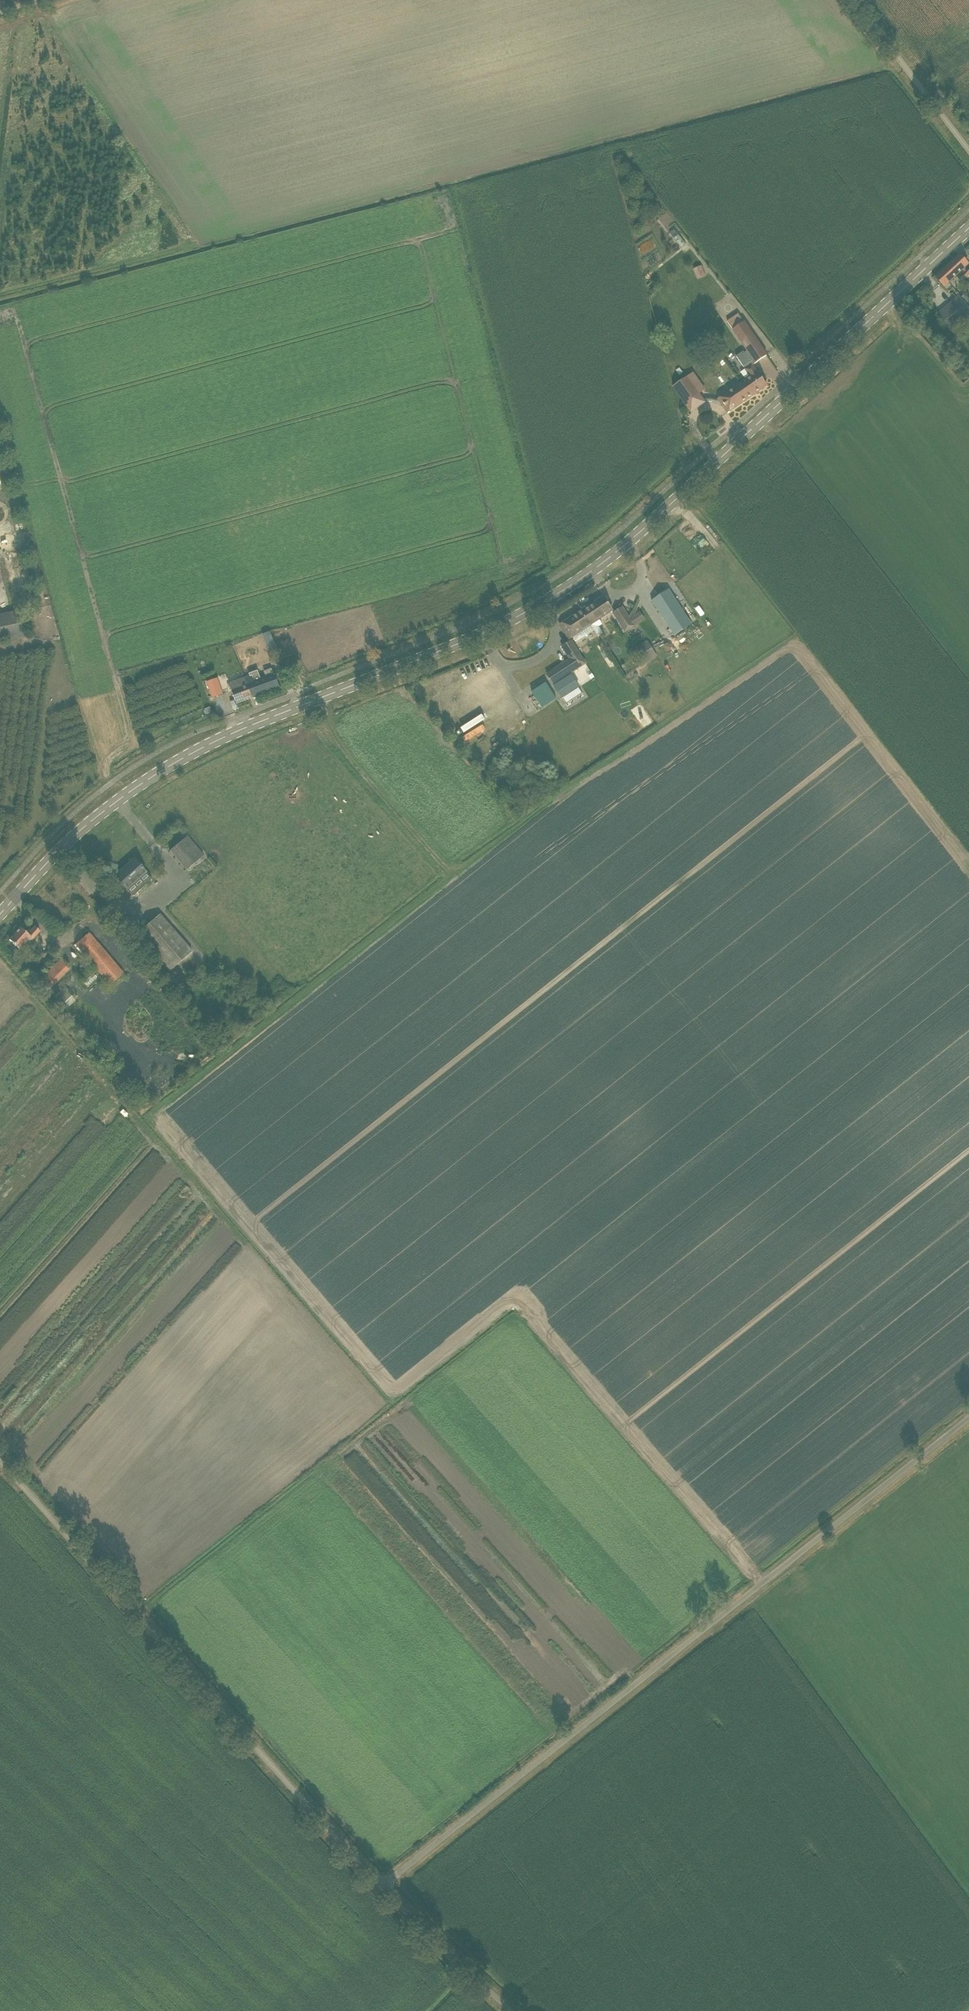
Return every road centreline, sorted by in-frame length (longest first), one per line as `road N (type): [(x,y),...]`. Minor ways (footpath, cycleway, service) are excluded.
road 1 (secondary): [(0,919),(108,810),(198,751),(565,598),(968,229)]
road 2 (unclassified): [(381,1887),(968,1418)]
road 3 (unclassified): [(381,1887),(0,1461)]
road 4 (unclassified): [(968,151),(855,0)]
road 5 (unclassified): [(511,2010),(381,1887)]

